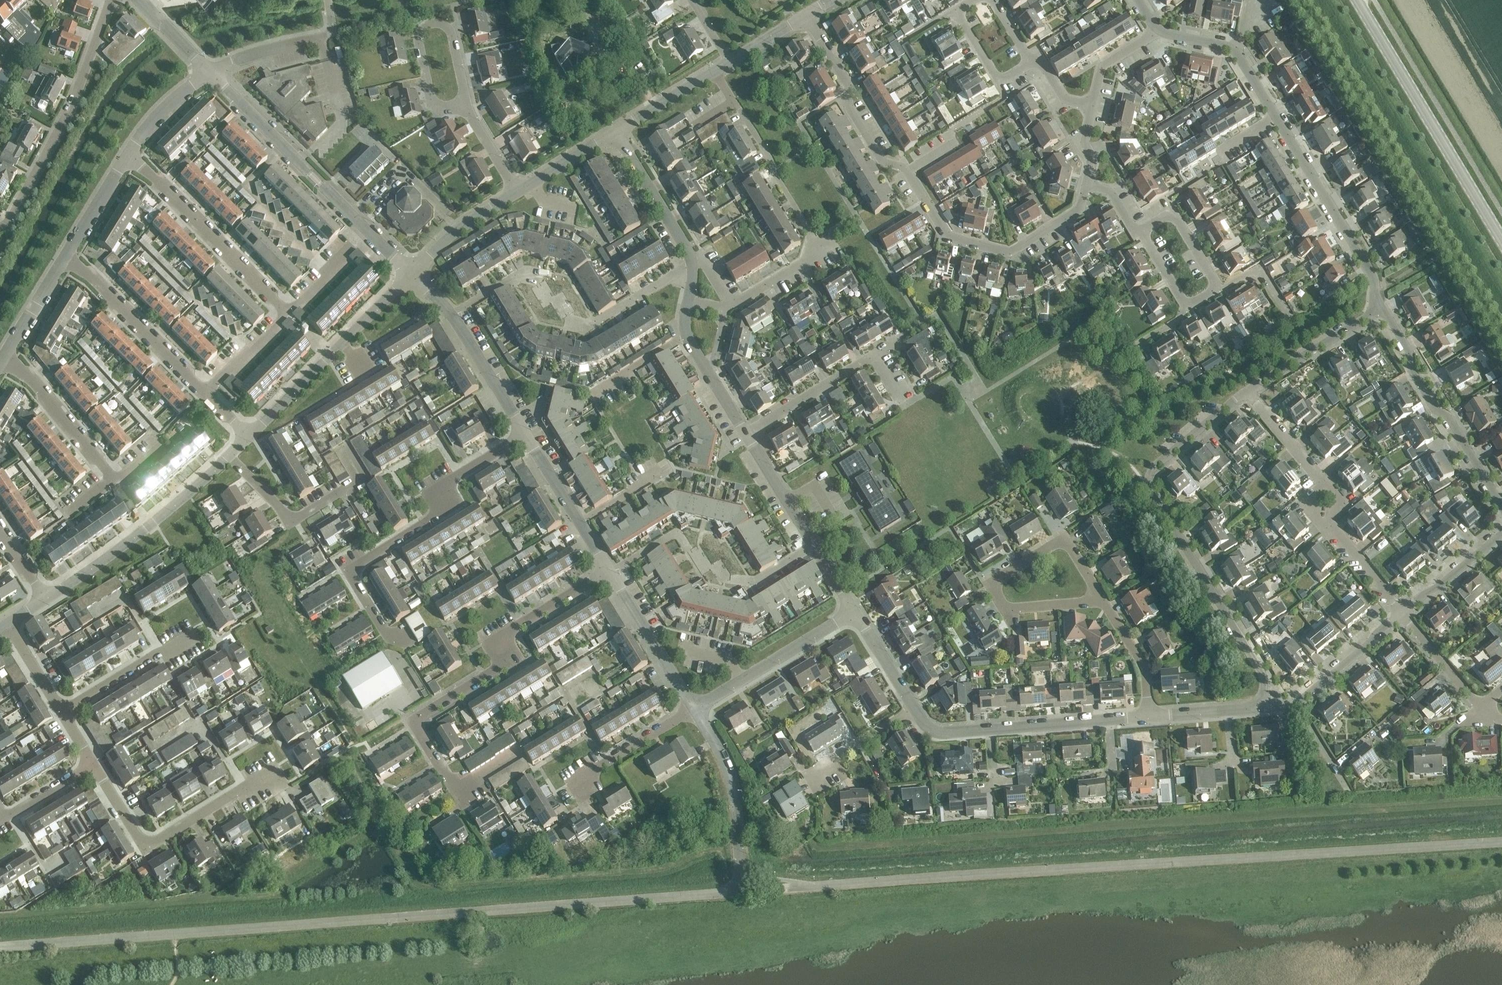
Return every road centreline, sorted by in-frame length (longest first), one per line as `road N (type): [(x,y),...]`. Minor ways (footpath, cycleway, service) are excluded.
road 1 (residential): [(0,947),(723,893),(741,875),(735,797),(694,709)]
road 2 (residential): [(520,751),(451,785),(416,722),(498,667),(508,631),(609,573)]
road 3 (residential): [(1248,391),(1148,478),(1261,673),(1263,707)]
road 4 (residential): [(399,637),(385,635),(354,580),(355,567),(439,513),(456,476),(525,434)]
road 5 (residential): [(1400,614),(1323,519),(1341,504),(1248,391)]
road 6 (secondary): [(1501,242),(1357,0)]
road 7 (residential): [(277,792),(269,777),(144,847),(93,765)]
road 8 (residential): [(0,228),(67,114),(112,0)]
road 9 (residential): [(1085,186),(1079,210),(1011,252),(948,236),(907,169)]
road 10 (residential): [(1501,506),(1376,309)]
road 11 (residential): [(45,599),(229,456)]
road 12 (residential): [(248,437),(411,274)]
road 13 (residential): [(288,314),(127,157)]
road 14 (residential): [(367,230),(209,73)]
road 15 (residential): [(1376,309),(1374,278),(1276,116)]
road 16 (residential): [(853,613),(746,434)]
road 17 (residential): [(746,434),(916,329)]
road 18 (residential): [(525,434),(452,315),(411,274)]
road 19 (residential): [(229,456),(298,518),(355,483),(343,449)]
road 20 (residential): [(205,392),(64,258)]
road 21 (residential): [(907,169),(881,161),(806,16)]
road 22 (residential): [(694,709),(853,613)]
road 23 (residential): [(609,573),(525,434)]
road 24 (residential): [(112,478),(4,357)]
road 25 (residential): [(694,709),(609,573)]
road 26 (residential): [(1102,601),(1064,540),(992,585)]
road 27 (residential): [(692,264),(616,132)]
road 28 (residential): [(1376,309),(1248,391)]
road 29 (residential): [(62,712),(192,634)]
road 30 (residential): [(569,784),(694,709)]
road 31 (residential): [(1296,704),(1400,614)]
road 32 (residential): [(907,169),(1002,98),(999,80)]
road 33 (residential): [(465,106),(435,103),(427,89),(418,37),(425,26),(448,28)]
road 34 (residential): [(411,274),(456,230),(516,192)]
road 35 (residential): [(1219,290),(1187,311),(1140,232)]
road 36 (residential): [(1140,232),(1174,212),(1219,290)]
road 37 (residential): [(1400,614),(1501,533)]
road 38 (residential): [(1149,717),(1145,671),(1102,601)]
road 39 (residential): [(1478,710),(1400,614)]
road 40 (residential): [(992,585),(1005,608),(1102,601)]

